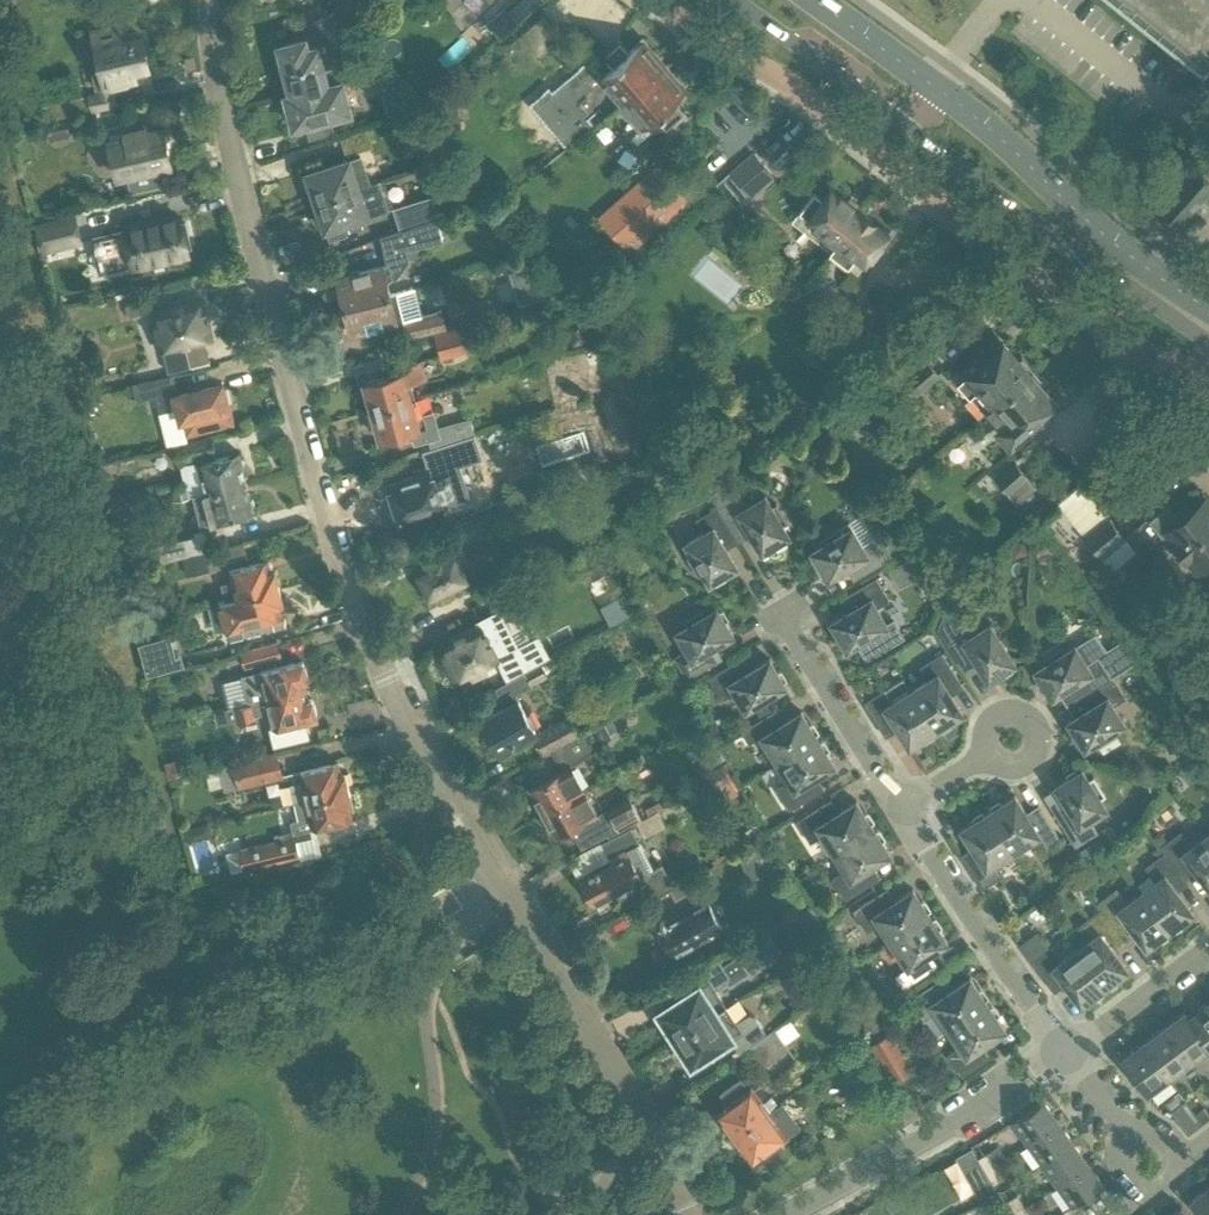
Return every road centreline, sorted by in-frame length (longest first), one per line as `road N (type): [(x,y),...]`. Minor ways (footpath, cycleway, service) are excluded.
road 1 (residential): [(688,1214),(649,1134),(470,842),(404,712),(339,553),(240,179),(215,37),(216,0)]
road 2 (residential): [(657,0),(805,95),(1120,334),(1196,376),(1208,362)]
road 3 (secondary): [(909,124),(1208,341)]
road 4 (secondary): [(1208,307),(1123,248),(936,87)]
road 5 (residential): [(787,1214),(1063,1052)]
road 6 (residential): [(1063,1052),(908,808)]
road 7 (residential): [(908,808),(783,609)]
road 8 (secondary): [(736,0),(909,124)]
road 9 (residential): [(1063,1052),(1208,953)]
road 10 (secondary): [(936,87),(817,0)]
road 11 (residential): [(908,808),(1013,737)]

